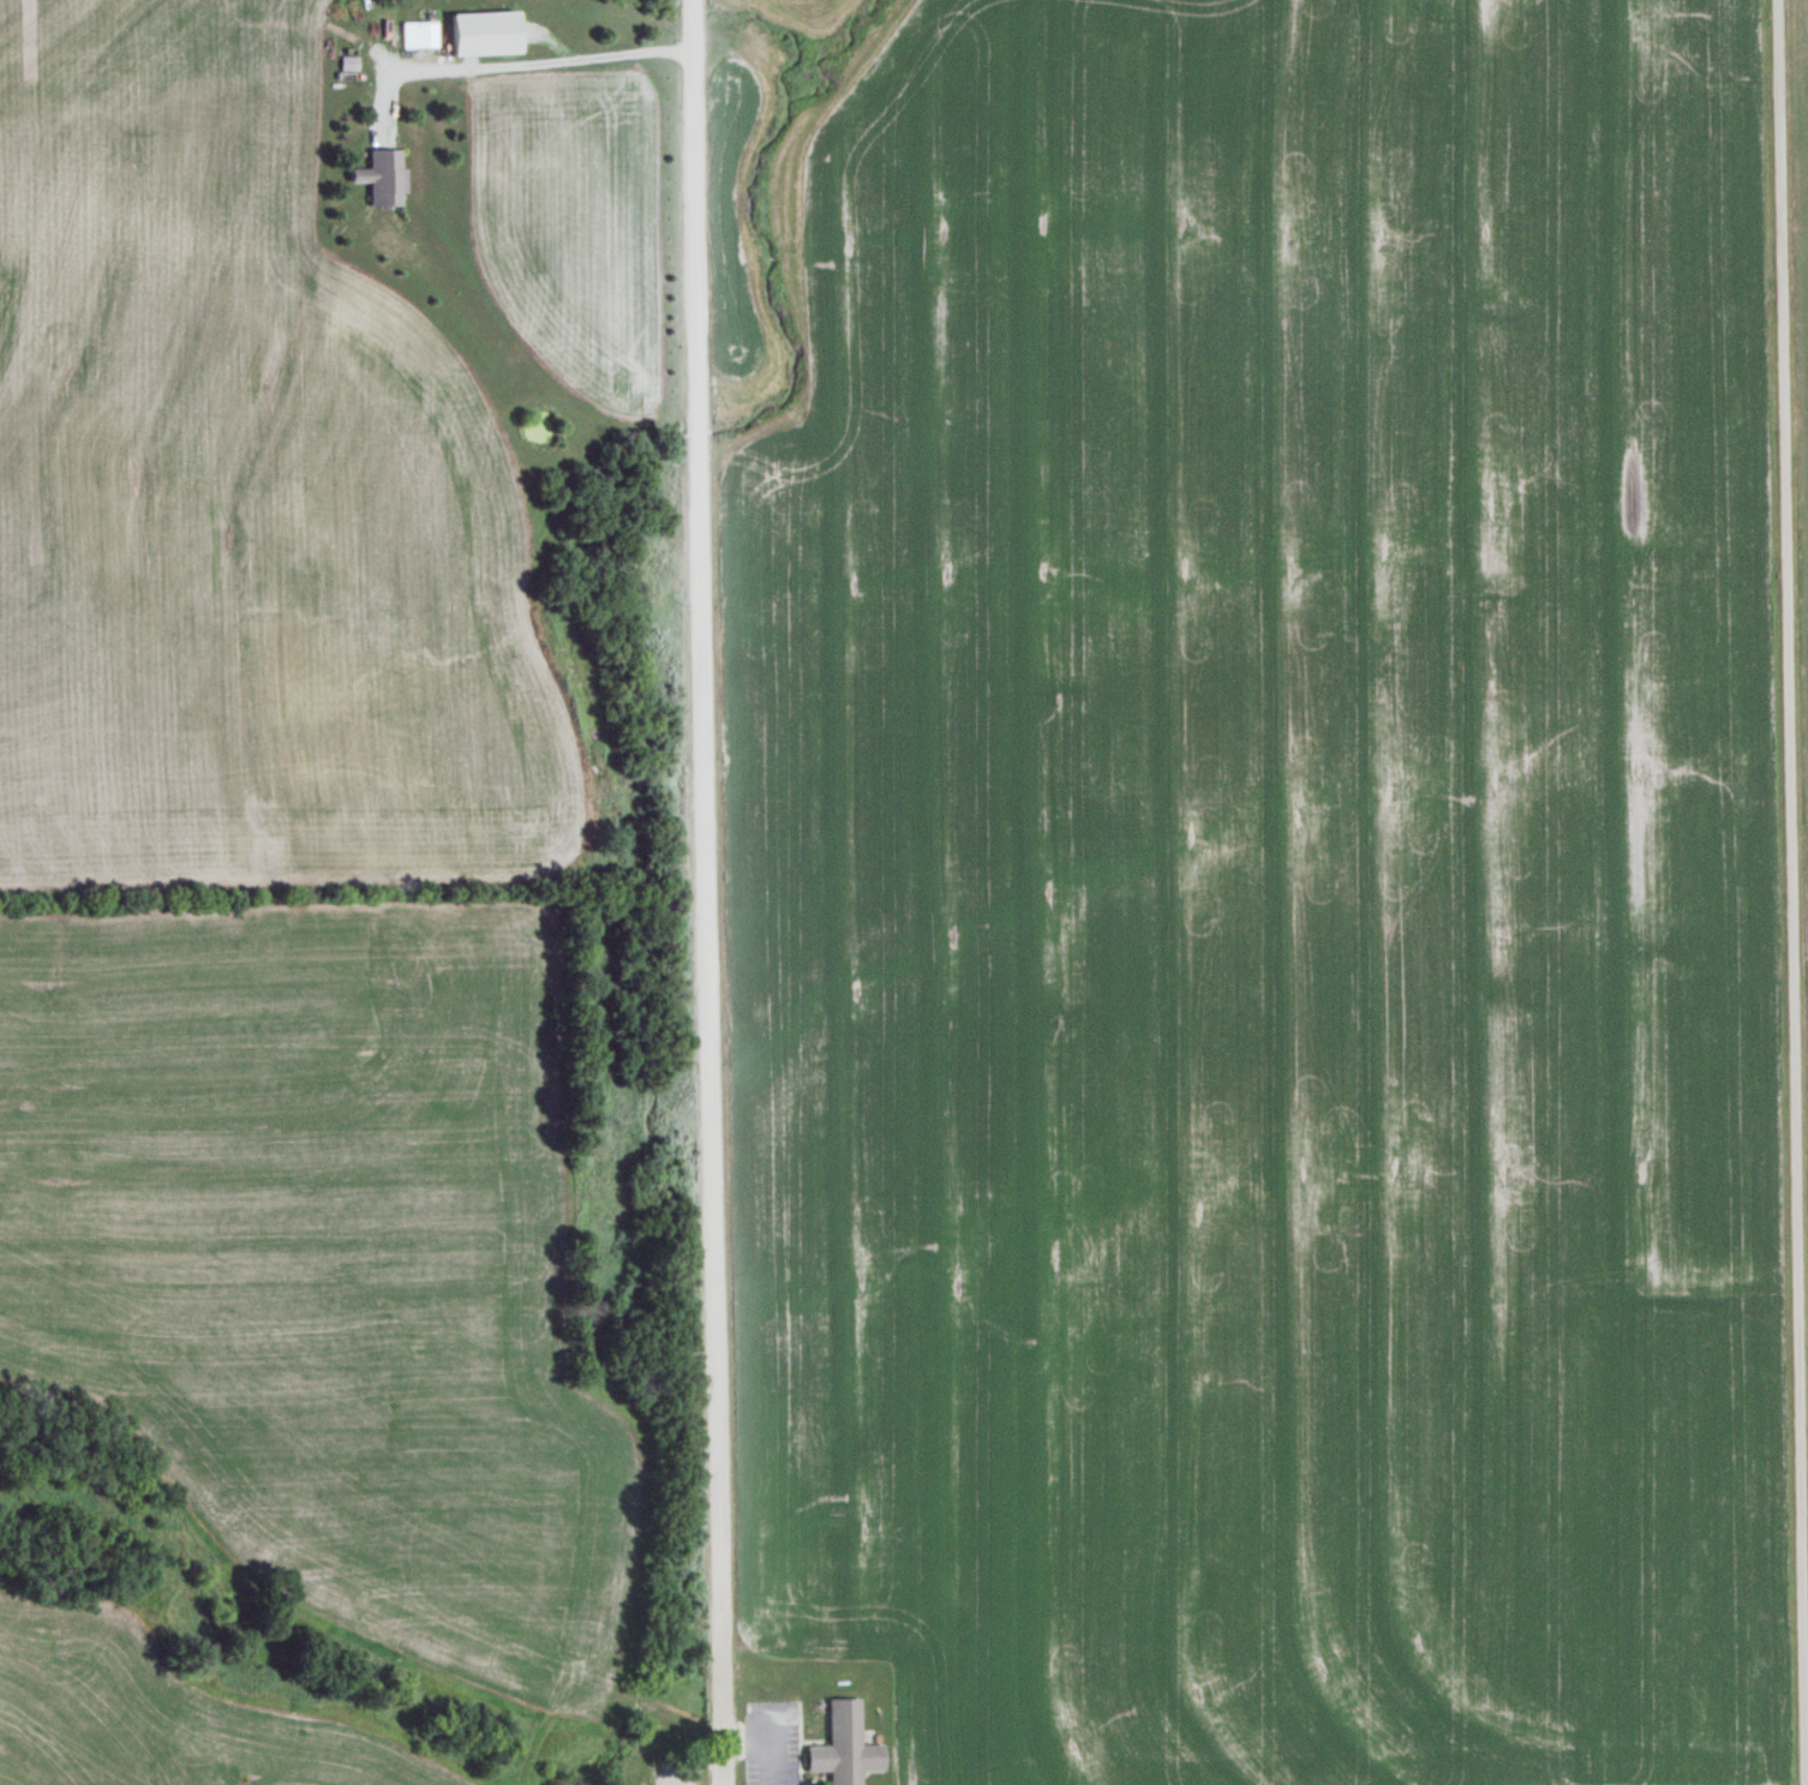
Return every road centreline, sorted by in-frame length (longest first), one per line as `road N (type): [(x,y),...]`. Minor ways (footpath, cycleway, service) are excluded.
road 1 (residential): [(719,1784),(692,0)]

